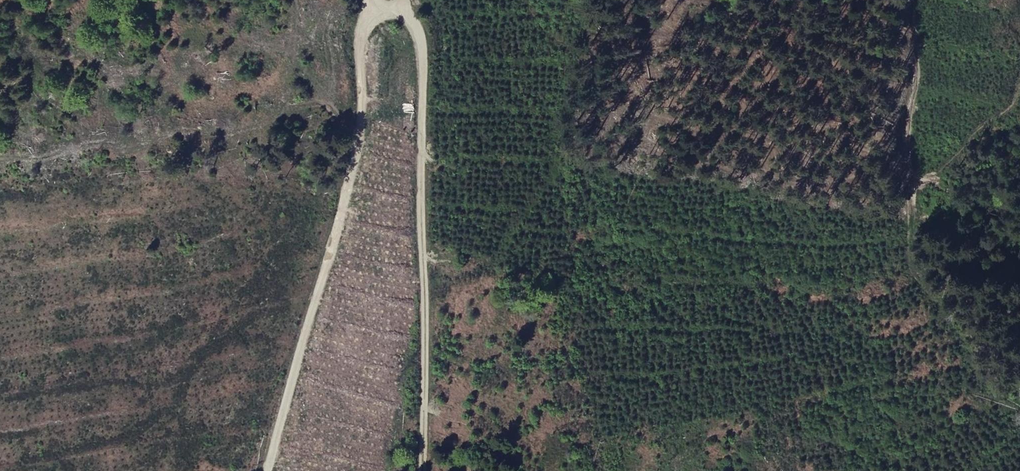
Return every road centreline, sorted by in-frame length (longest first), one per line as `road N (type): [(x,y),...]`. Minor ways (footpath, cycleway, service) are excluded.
road 1 (track): [(425,470),(423,83),(412,21),(389,9),(361,32),(361,119),(308,329),(254,470)]

